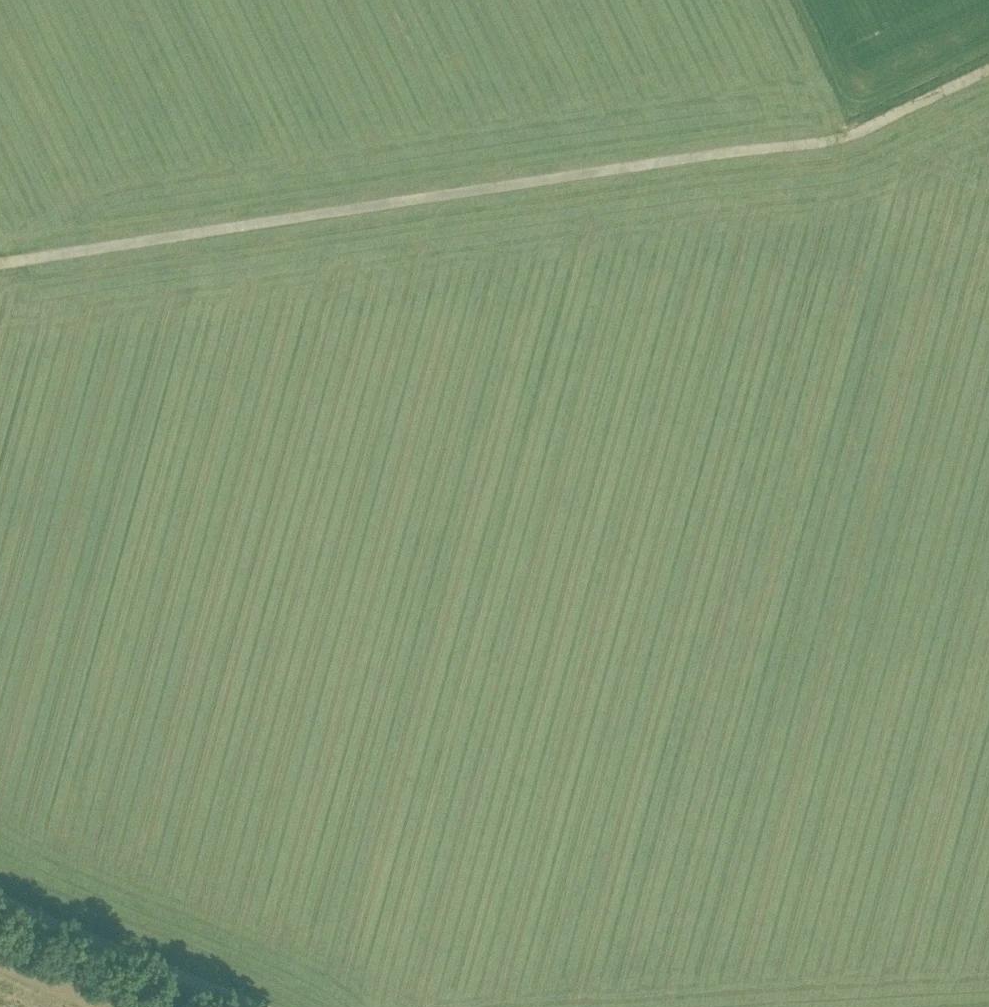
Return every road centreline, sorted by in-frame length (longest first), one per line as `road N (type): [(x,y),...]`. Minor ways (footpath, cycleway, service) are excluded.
road 1 (unclassified): [(254,1006),(0,904)]

